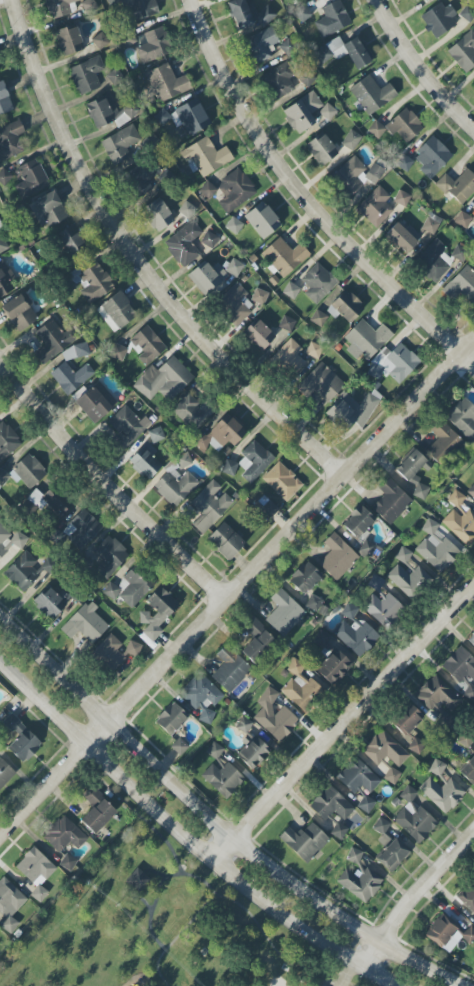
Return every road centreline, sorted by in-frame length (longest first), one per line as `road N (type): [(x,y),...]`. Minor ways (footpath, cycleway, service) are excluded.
road 1 (residential): [(0,841),(473,340)]
road 2 (secondary): [(461,985),(316,901),(236,840),(0,621)]
road 3 (residential): [(14,0),(65,145),(141,268),(190,328),(342,474)]
road 4 (secondary): [(0,663),(215,862),(279,914),(394,985)]
road 5 (residential): [(190,0),(234,98),(292,183),(473,363)]
road 6 (residential): [(215,862),(473,591)]
road 7 (residential): [(0,362),(120,501),(223,599)]
road 8 (residential): [(357,963),(473,838)]
road 9 (residential): [(374,0),(408,54),(473,130)]

